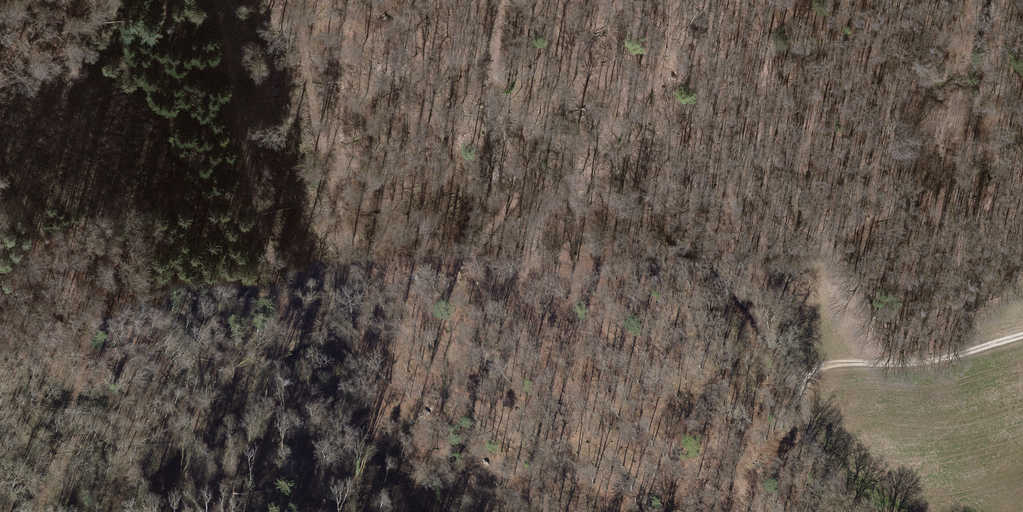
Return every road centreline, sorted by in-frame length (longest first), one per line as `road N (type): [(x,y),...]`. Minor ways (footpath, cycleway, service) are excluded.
road 1 (track): [(100,0),(280,325),(289,320),(287,306),(216,0)]
road 2 (track): [(502,0),(491,80),(514,194),(460,274),(447,378),(457,443),(486,511)]
road 3 (track): [(560,67),(583,197),(563,253),(548,347),(559,405),(611,468),(669,511)]
road 4 (track): [(43,503),(88,354),(85,310),(0,138)]
road 5 (track): [(454,511),(393,436),(364,368),(334,190)]
road 6 (track): [(1022,337),(935,359),(814,368),(801,383)]
road 7 (track): [(334,190),(289,0)]
road 8 (track): [(352,0),(334,190)]
road 9 (track): [(801,383),(803,424),(860,511)]

